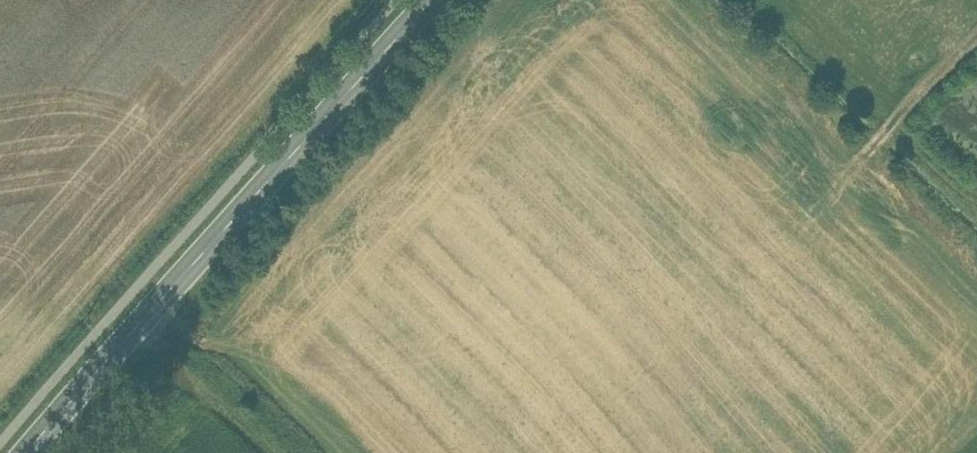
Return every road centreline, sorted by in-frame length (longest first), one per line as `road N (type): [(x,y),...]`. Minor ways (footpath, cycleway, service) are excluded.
road 1 (secondary): [(26,452),(423,0)]

